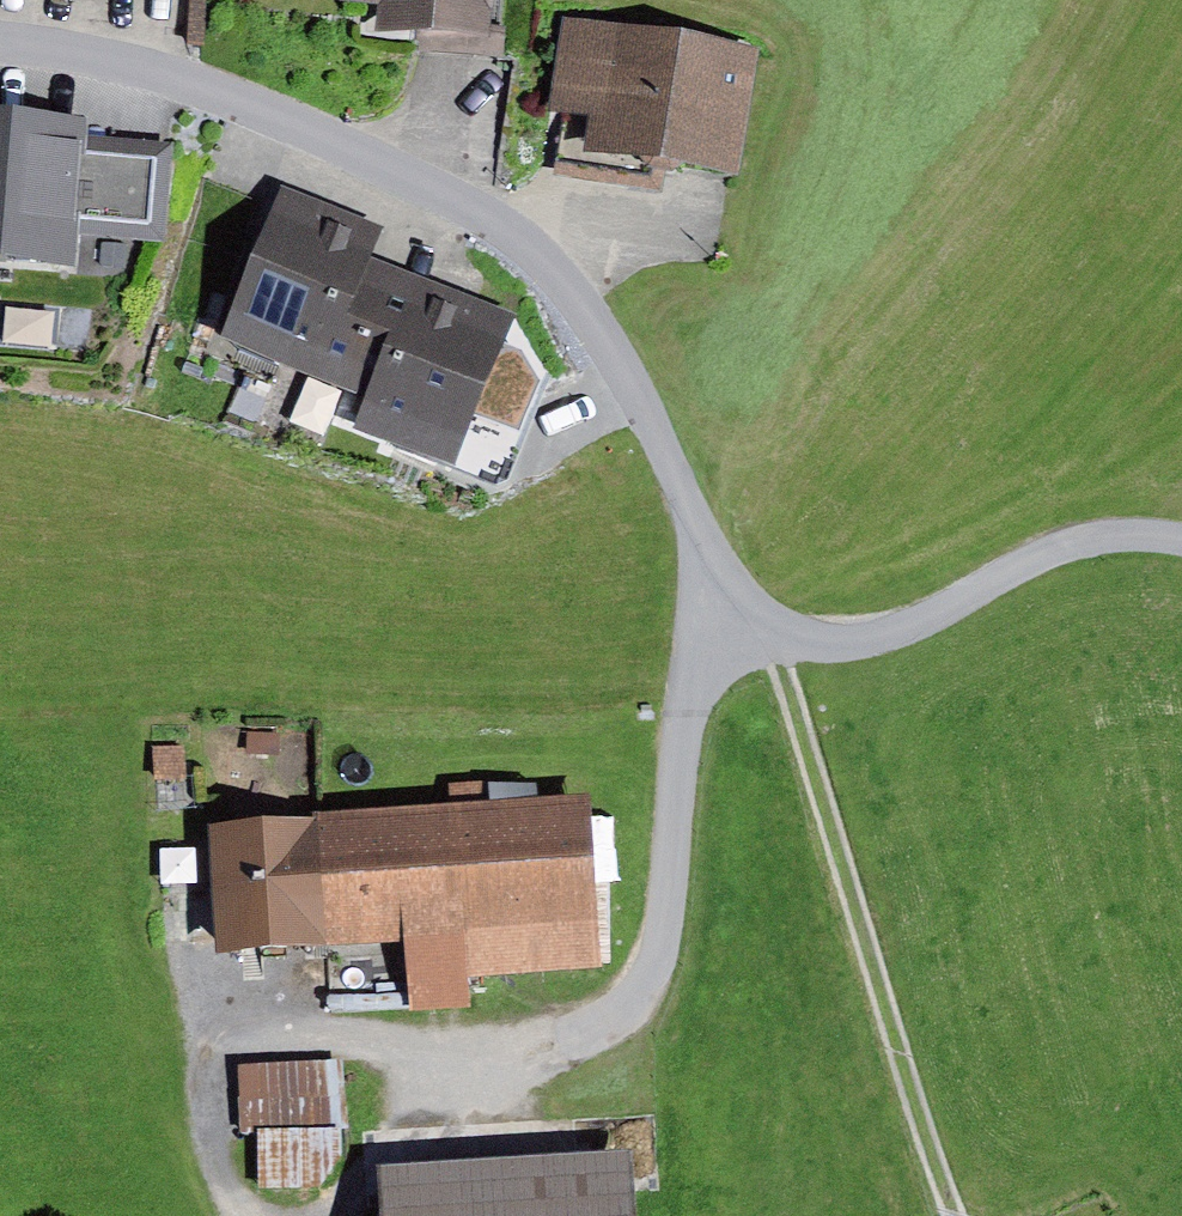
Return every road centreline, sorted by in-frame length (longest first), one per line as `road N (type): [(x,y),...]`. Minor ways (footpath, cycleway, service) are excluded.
road 1 (residential): [(1181,542),(1088,541),(922,624),(852,645),(779,644),(748,632),(713,589),(699,524),(658,421),(603,327),(539,253),(470,206),(232,97),(144,70),(0,43)]
road 2 (track): [(955,1215),(779,644)]

